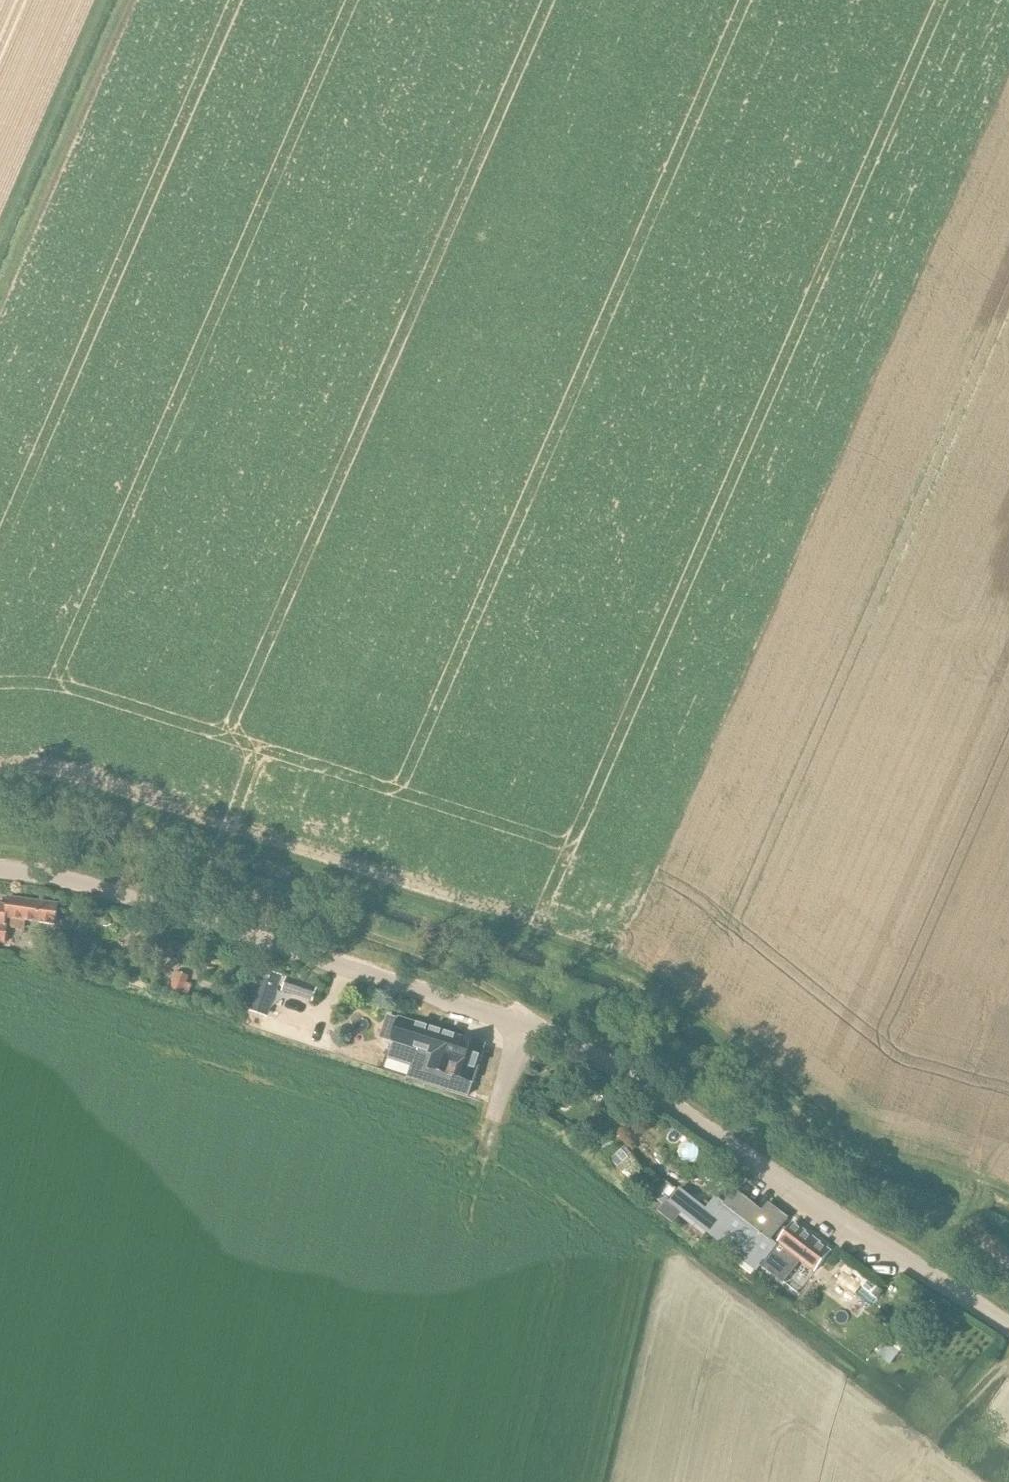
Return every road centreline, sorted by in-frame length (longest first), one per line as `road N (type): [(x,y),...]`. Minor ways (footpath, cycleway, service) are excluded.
road 1 (track): [(0,974),(89,990),(537,1143),(924,1444),(1008,1358)]
road 2 (unclassified): [(1008,1326),(590,1051),(101,886),(0,868)]
road 3 (track): [(539,1031),(480,982),(418,953),(69,836),(0,825)]
road 4 (track): [(0,294),(128,0)]
road 5 (track): [(593,1481),(650,1232)]
road 6 (track): [(1008,1273),(982,1252),(970,1227),(985,1165)]
road 7 (track): [(523,1025),(486,1140)]

